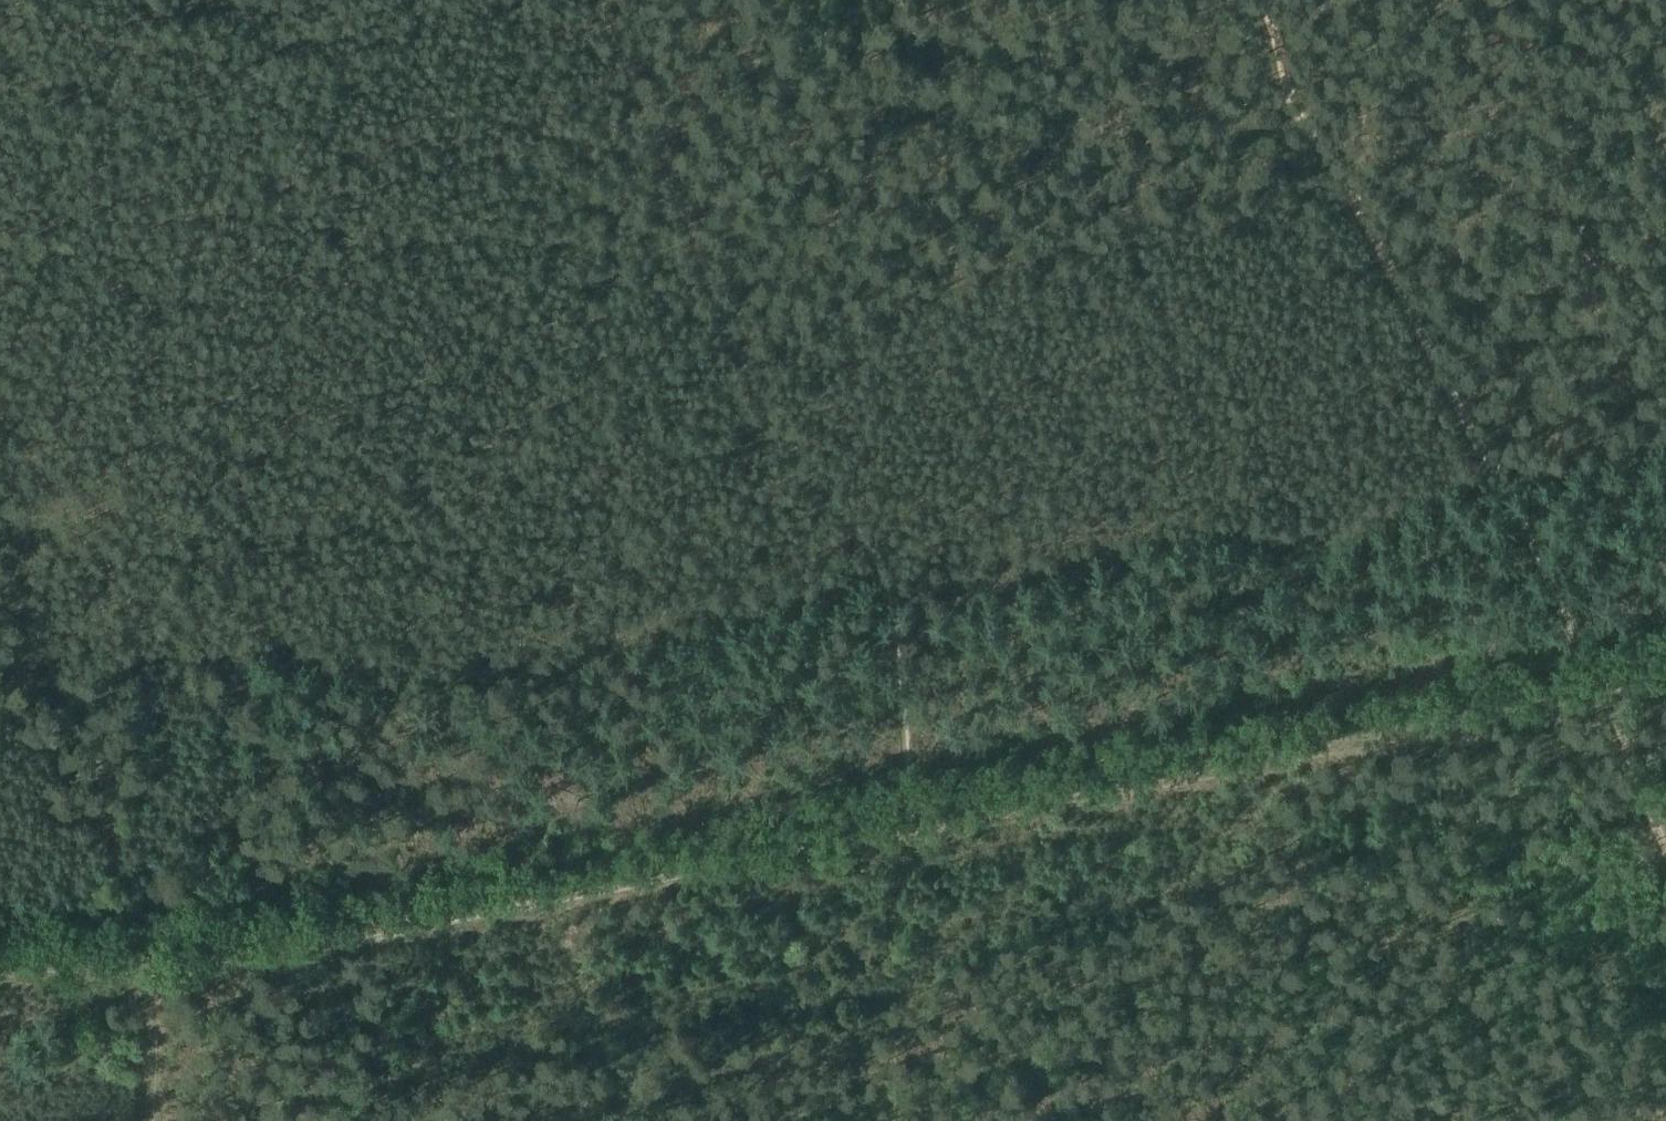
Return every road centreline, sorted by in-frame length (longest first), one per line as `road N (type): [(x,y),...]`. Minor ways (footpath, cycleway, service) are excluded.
road 1 (track): [(1256,0),(1301,115),(1341,176),(1569,619)]
road 2 (track): [(1569,619),(1665,859)]
road 3 (track): [(154,971),(154,1120)]

